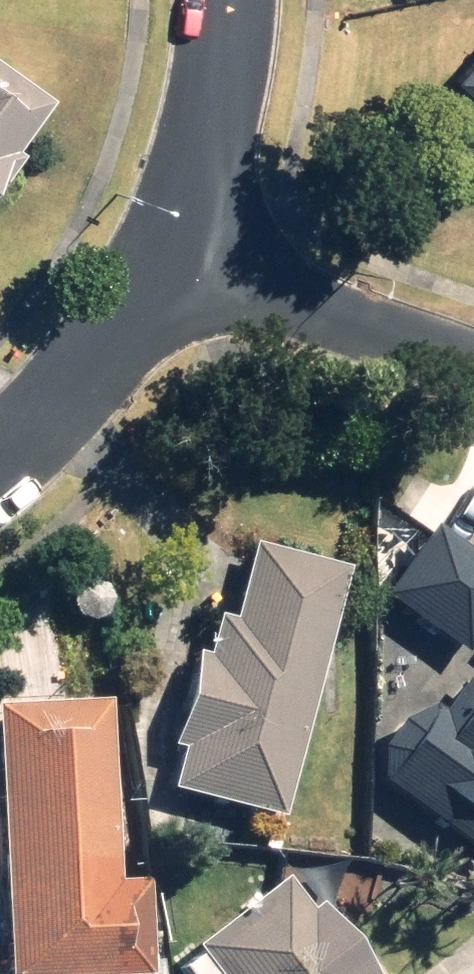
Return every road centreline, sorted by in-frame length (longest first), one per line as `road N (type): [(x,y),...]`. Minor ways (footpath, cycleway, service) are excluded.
road 1 (residential): [(168,243),(473,367)]
road 2 (residential): [(168,243),(99,371),(0,464)]
road 3 (residential): [(221,0),(219,105),(168,243)]

